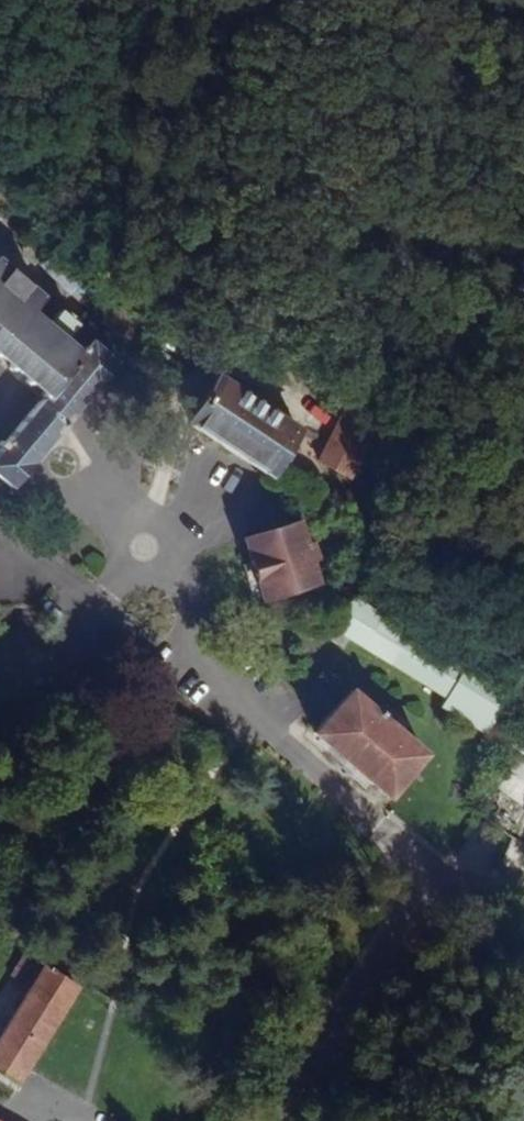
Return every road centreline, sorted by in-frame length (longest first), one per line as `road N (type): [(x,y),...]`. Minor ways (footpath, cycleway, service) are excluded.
road 1 (unclassified): [(446,885),(214,681),(96,616)]
road 2 (unclassified): [(446,885),(329,1031),(270,1120)]

